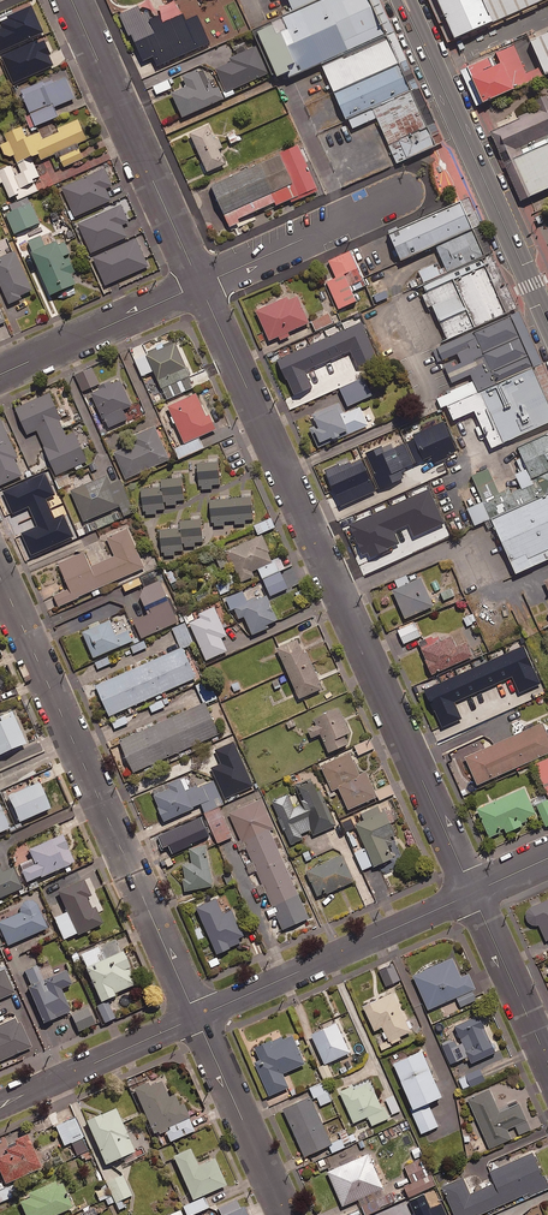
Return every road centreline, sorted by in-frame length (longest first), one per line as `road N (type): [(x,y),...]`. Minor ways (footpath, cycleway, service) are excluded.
road 1 (residential): [(472,893),(200,285)]
road 2 (residential): [(196,1017),(0,577)]
road 3 (primary): [(404,0),(547,322)]
road 4 (residential): [(200,285),(72,0)]
road 5 (residential): [(196,1017),(472,893)]
road 6 (residential): [(200,285),(404,194)]
road 7 (residential): [(0,374),(200,285)]
road 8 (residential): [(285,1214),(196,1017)]
road 9 (residential): [(0,1105),(196,1017)]
road 10 (residential): [(547,1062),(472,893)]

